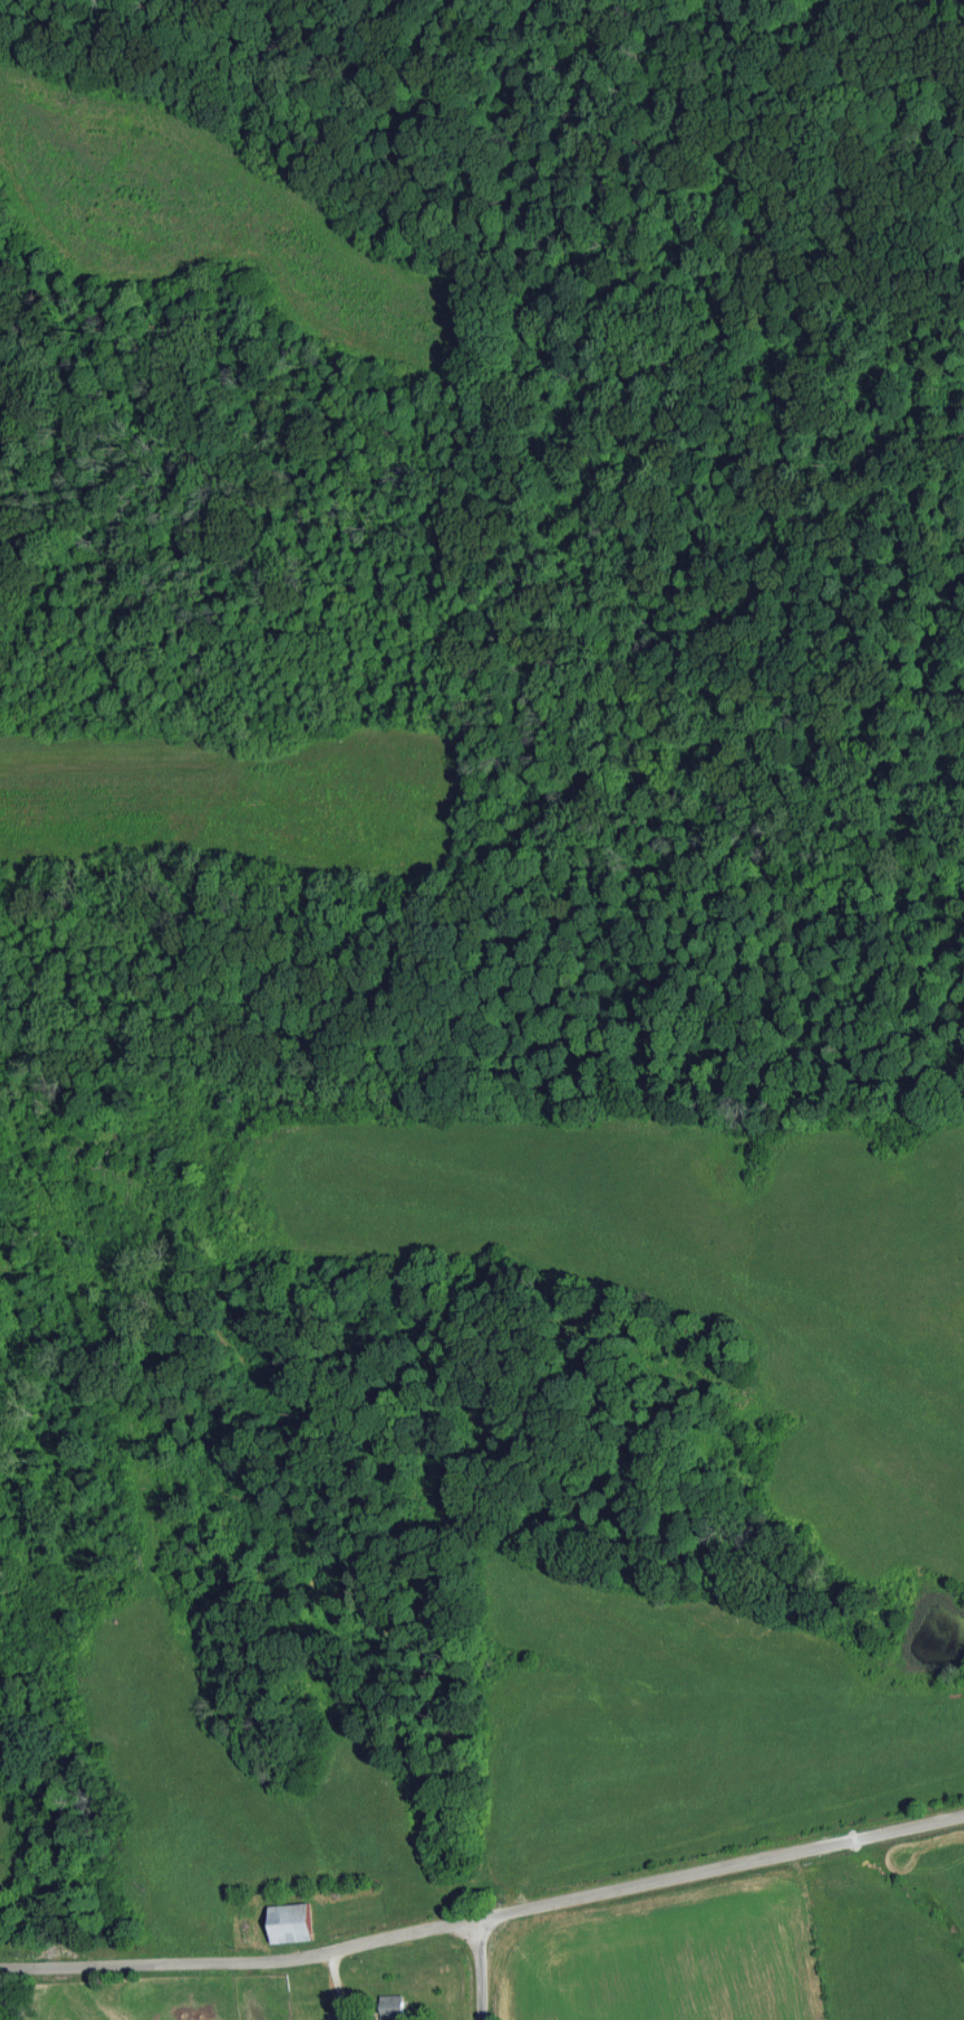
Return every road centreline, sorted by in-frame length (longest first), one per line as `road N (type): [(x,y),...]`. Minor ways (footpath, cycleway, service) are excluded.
road 1 (tertiary): [(963,1818),(324,1953),(0,1965)]

